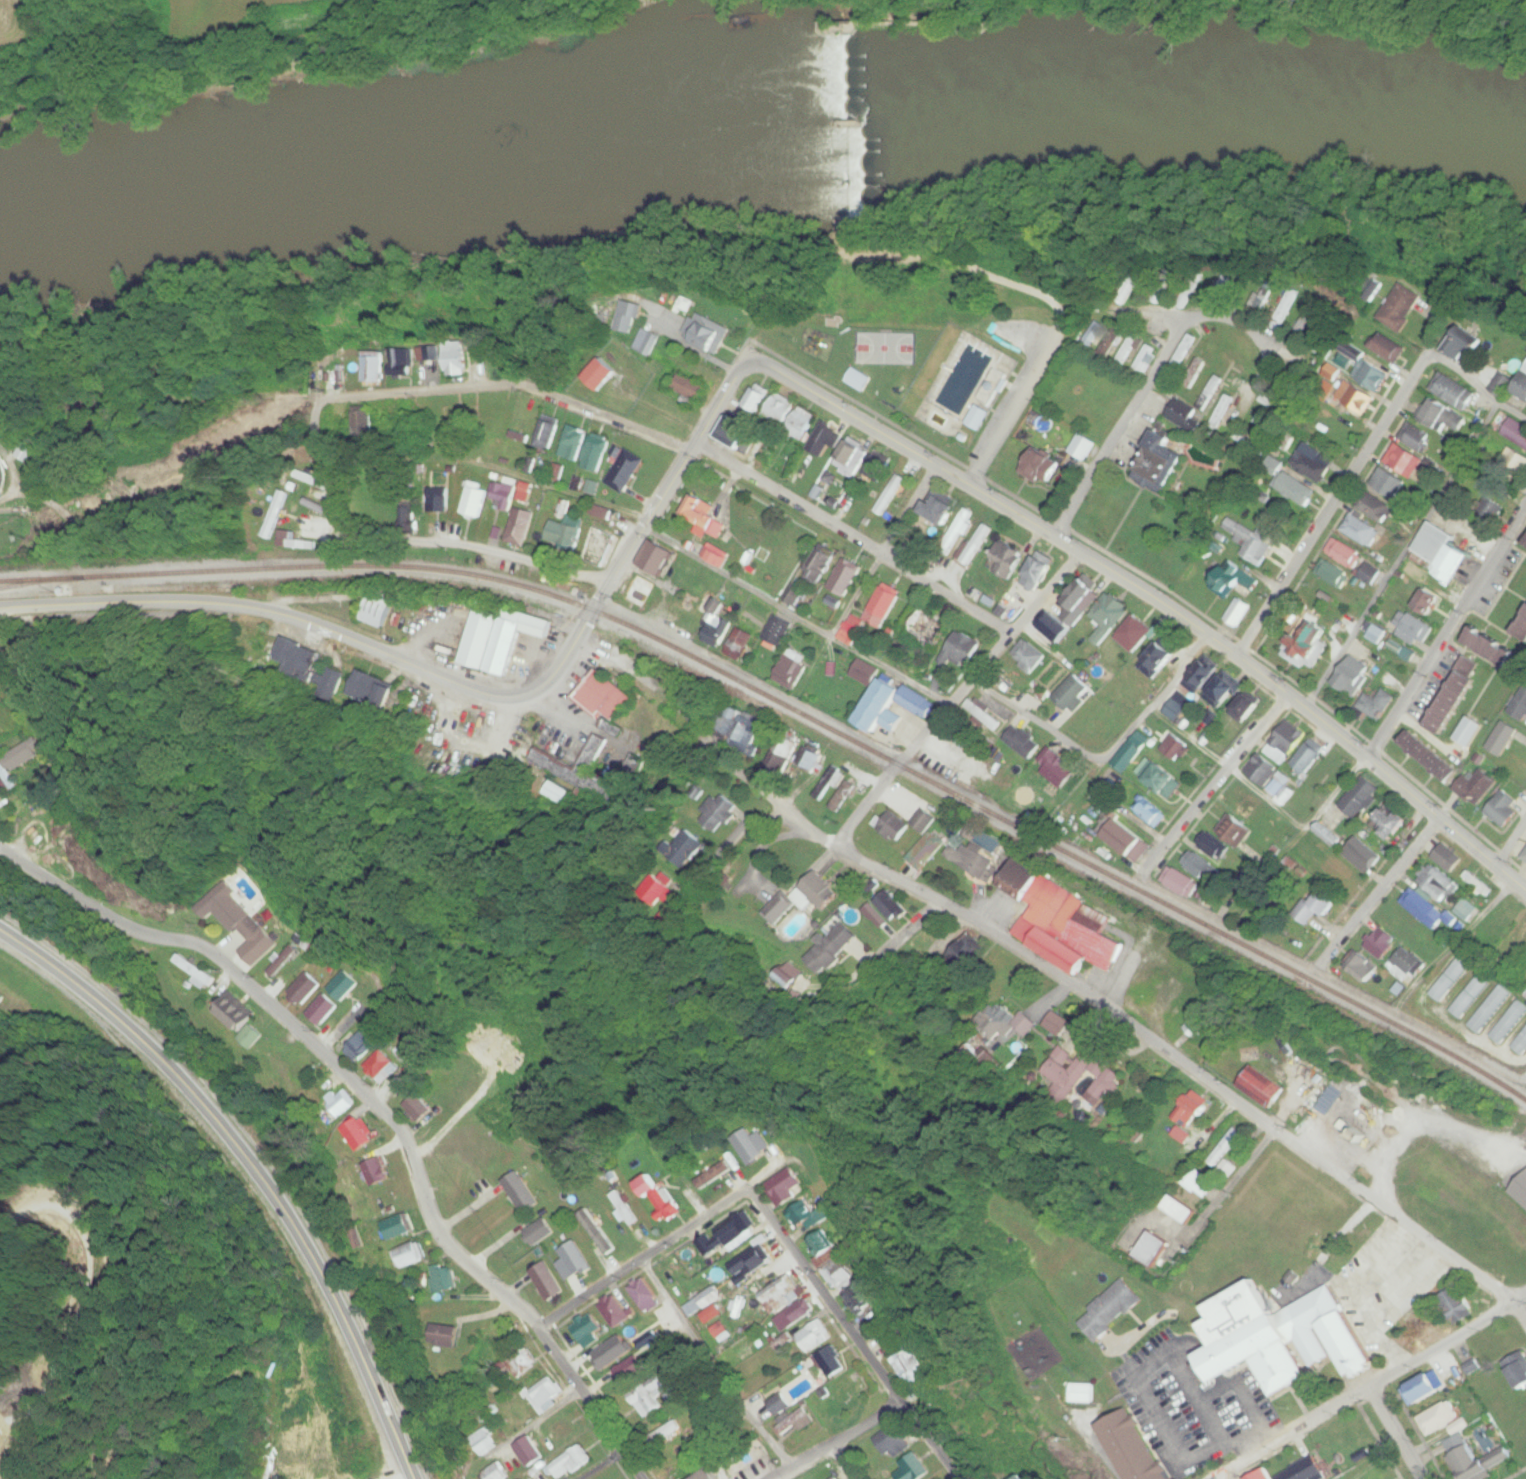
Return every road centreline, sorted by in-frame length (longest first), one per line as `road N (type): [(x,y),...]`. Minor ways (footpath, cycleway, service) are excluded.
road 1 (residential): [(1525,1321),(1506,1295),(1127,1021),(835,846),(719,754)]
road 2 (tertiary): [(1525,889),(1289,695),(1157,599),(785,375),(754,368),(730,387)]
road 3 (residential): [(641,1478),(540,1331),(452,1252),(394,1127),(301,1030),(201,949),(119,924),(0,848)]
road 4 (tertiary): [(730,387),(610,584),(581,612),(582,633),(570,652),(545,685),(523,696),(474,691),(313,625),(251,609),(157,603),(0,610)]
road 5 (primary): [(414,1478),(358,1346),(271,1191),(134,1032),(0,930)]
road 6 (residential): [(1011,635),(710,453),(519,387),(379,397)]
road 7 (residential): [(379,397),(329,402),(319,414),(344,527),(355,540),(470,546),(610,584)]
road 8 (residential): [(1247,644),(1424,365),(1452,365),(1525,423)]
road 9 (residential): [(1510,1075),(1152,885)]
road 10 (residential): [(835,846),(1081,553)]
road 11 (residential): [(959,1478),(750,1189)]
road 12 (residential): [(644,527),(949,707)]
road 13 (residential): [(1094,476),(1192,321),(1240,323),(1266,345),(1261,377),(1236,423)]
road 14 (residential): [(1226,1473),(1525,1296)]
road 15 (residential): [(973,678),(1105,757),(1156,710),(1211,637)]
road 16 (residential): [(1367,759),(1525,509)]
road 17 (residential): [(791,1469),(643,1261)]
road 18 (residential): [(750,1189),(540,1331)]
road 19 (residential): [(1152,885),(1155,859),(1289,695)]
road 20 (residential): [(834,638),(938,467)]
road 21 (residential): [(1315,973),(1440,820)]
road 22 (residential): [(972,487),(1063,329)]
road 23 (residential): [(683,905),(748,826),(799,820)]
road 24 (residential): [(776,1478),(905,1403)]
road 25 (residential): [(0,622),(38,745)]

